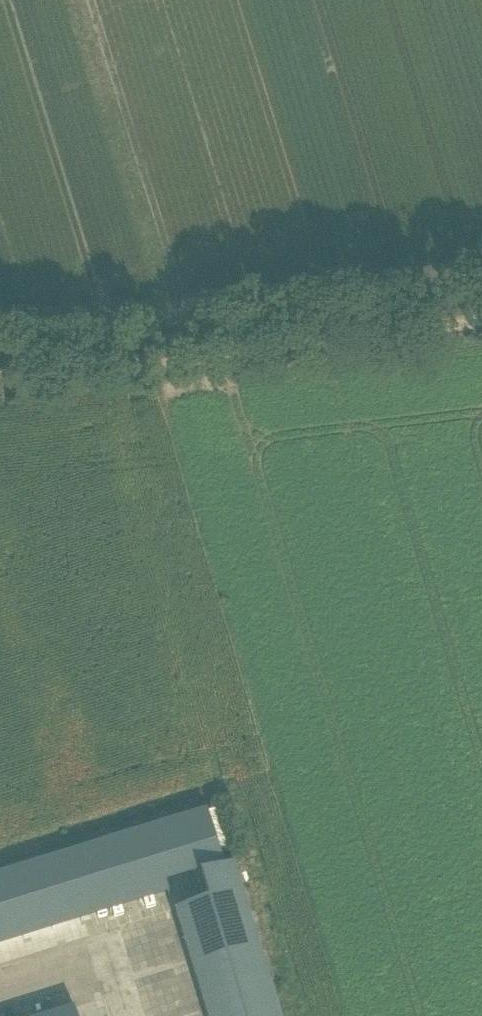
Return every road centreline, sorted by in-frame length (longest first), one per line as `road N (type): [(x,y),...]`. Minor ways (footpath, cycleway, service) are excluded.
road 1 (track): [(0,386),(481,334)]

